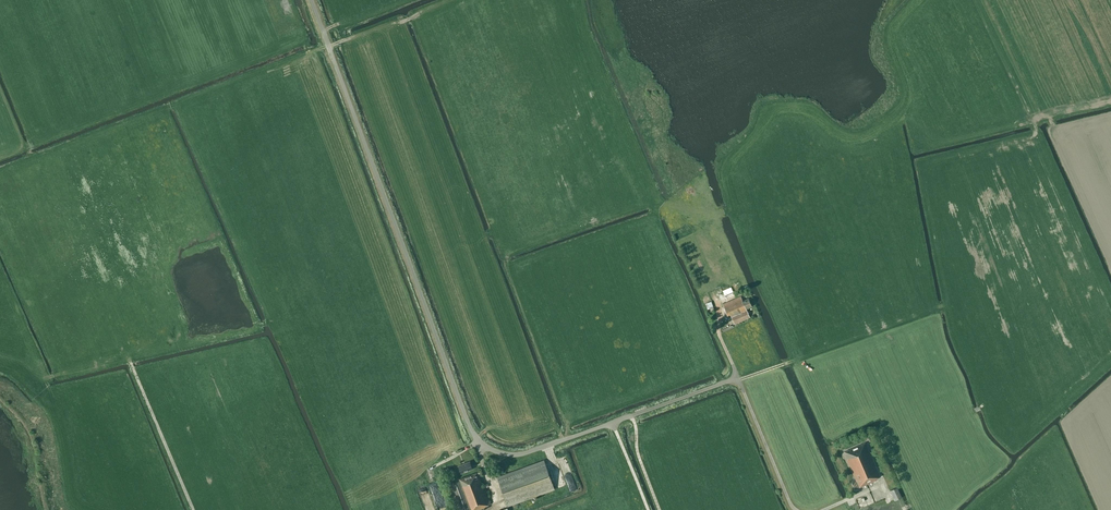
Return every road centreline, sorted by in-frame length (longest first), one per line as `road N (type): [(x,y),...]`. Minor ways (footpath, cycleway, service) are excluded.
road 1 (unclassified): [(744,393),(737,378),(517,454),(477,440),(311,0)]

